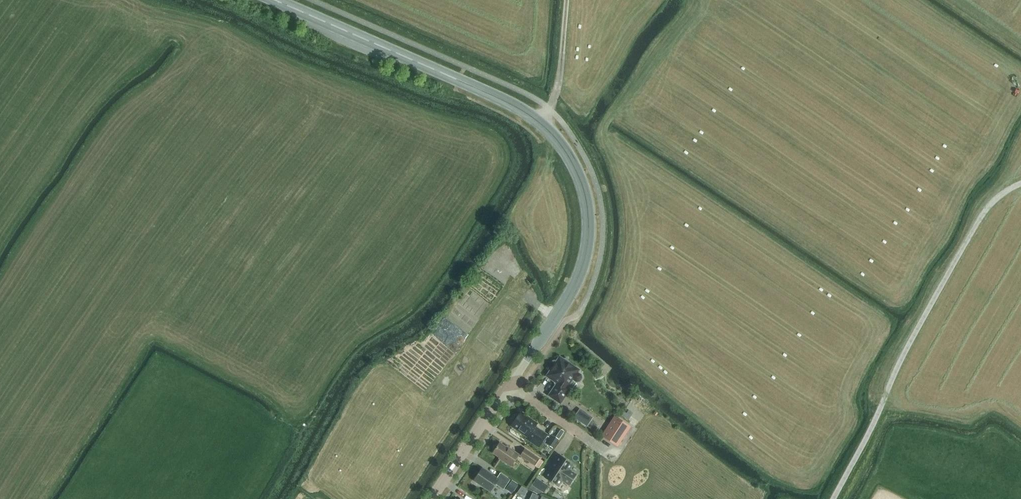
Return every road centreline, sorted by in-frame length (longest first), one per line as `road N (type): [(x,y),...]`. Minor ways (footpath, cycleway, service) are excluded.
road 1 (tertiary): [(509,385),(585,259),(587,200),(567,151),(499,97),(275,0)]
road 2 (unclassified): [(831,498),(989,207)]
road 3 (tertiary): [(433,498),(509,385)]
road 4 (track): [(541,123),(560,77),(568,0)]

